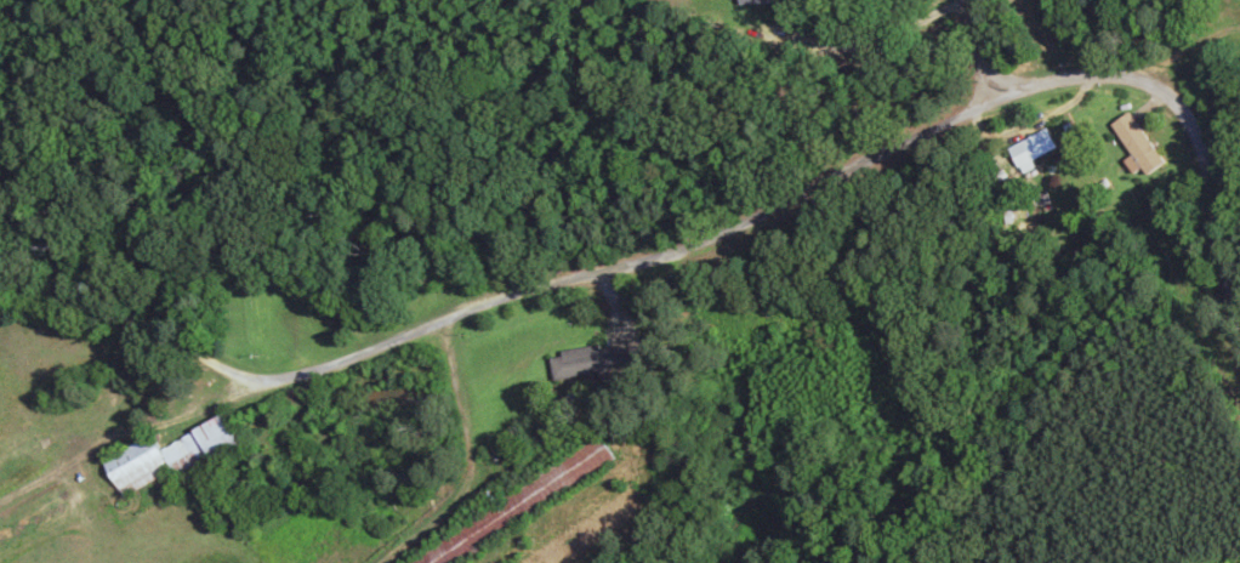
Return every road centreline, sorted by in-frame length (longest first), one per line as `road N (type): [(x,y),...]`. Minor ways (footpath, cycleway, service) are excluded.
road 1 (residential): [(0,297),(232,391),(376,366),(551,291),(718,254),(1006,97),(1167,97),(1205,129),(1239,257)]

